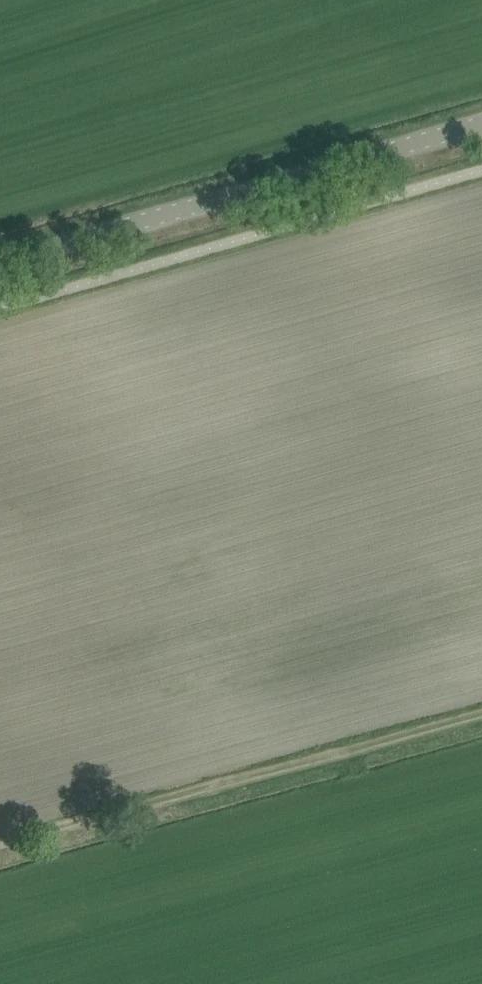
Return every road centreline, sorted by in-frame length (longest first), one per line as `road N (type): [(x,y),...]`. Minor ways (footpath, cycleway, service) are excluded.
road 1 (unclassified): [(0,270),(481,129)]
road 2 (track): [(481,716),(0,845)]

